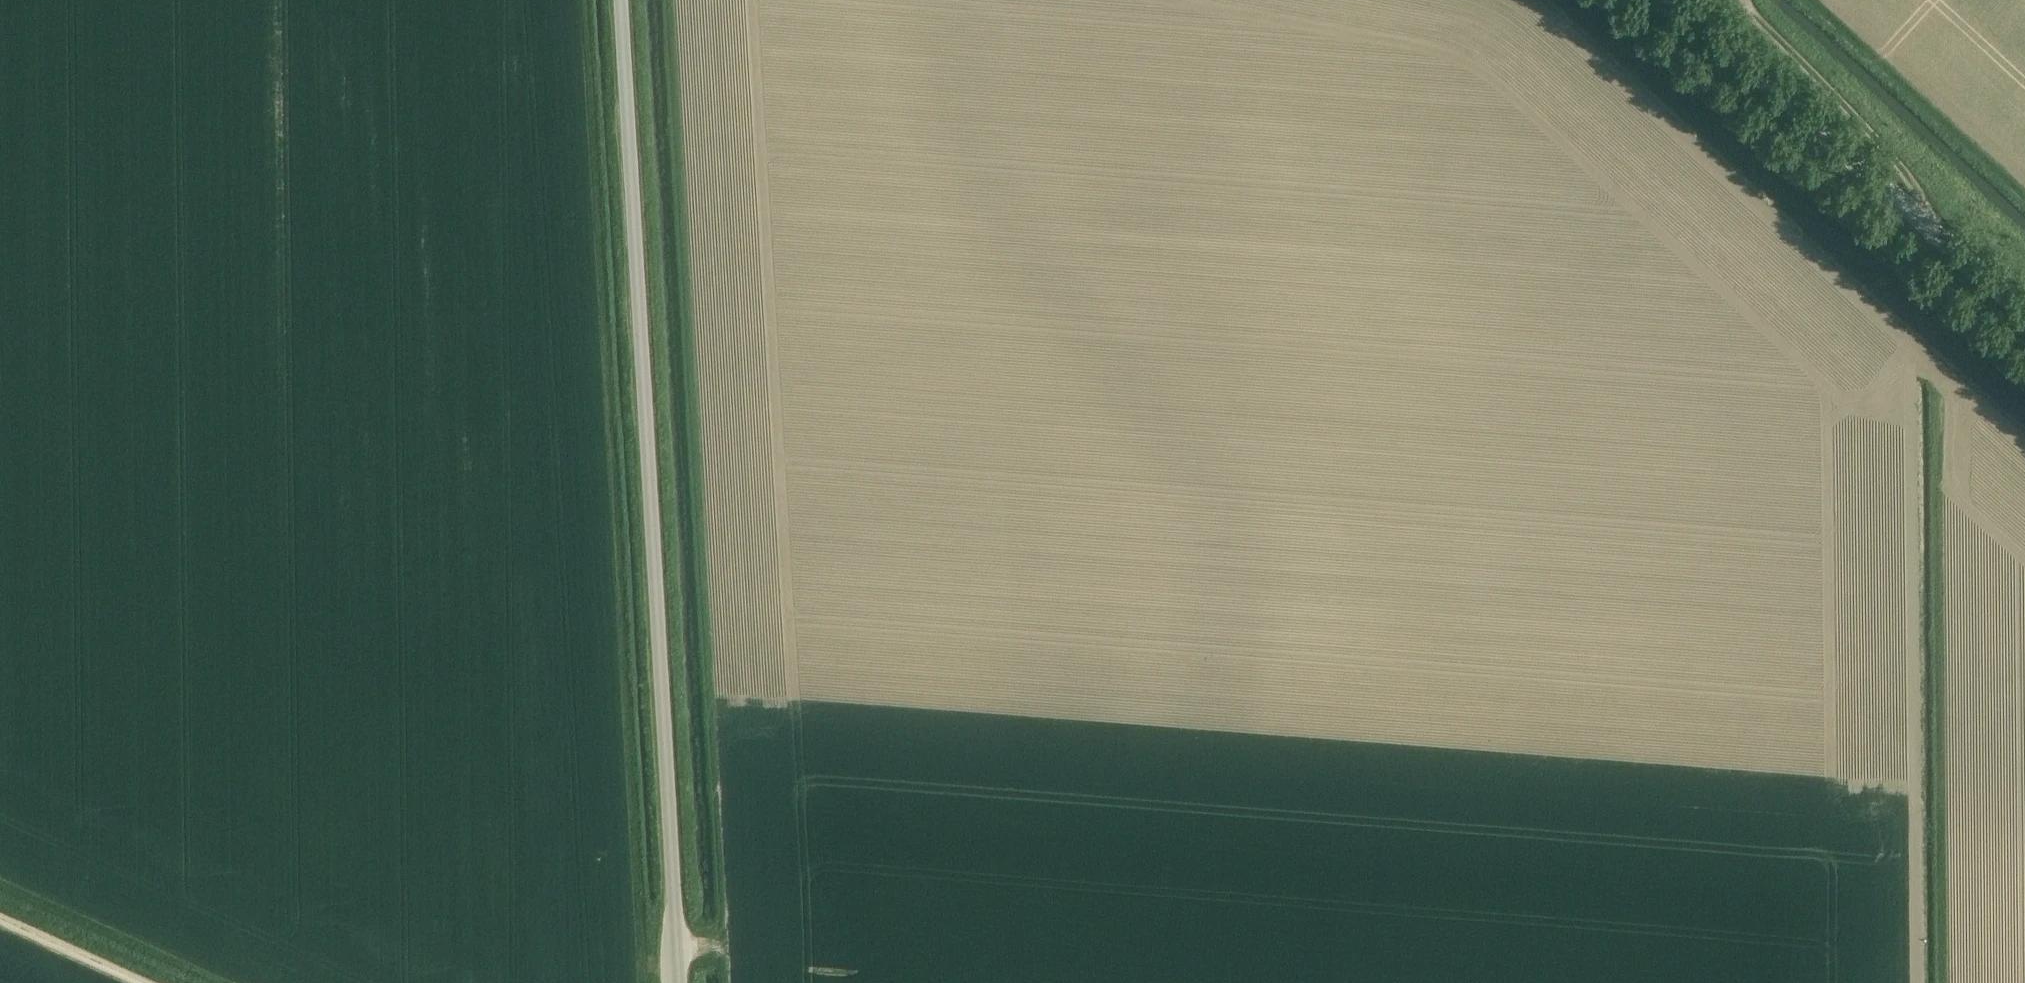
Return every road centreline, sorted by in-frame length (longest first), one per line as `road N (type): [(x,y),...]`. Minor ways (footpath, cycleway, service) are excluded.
road 1 (unclassified): [(677,982),(620,0)]
road 2 (tertiary): [(2024,312),(1678,0)]
road 3 (track): [(0,920),(141,982)]

